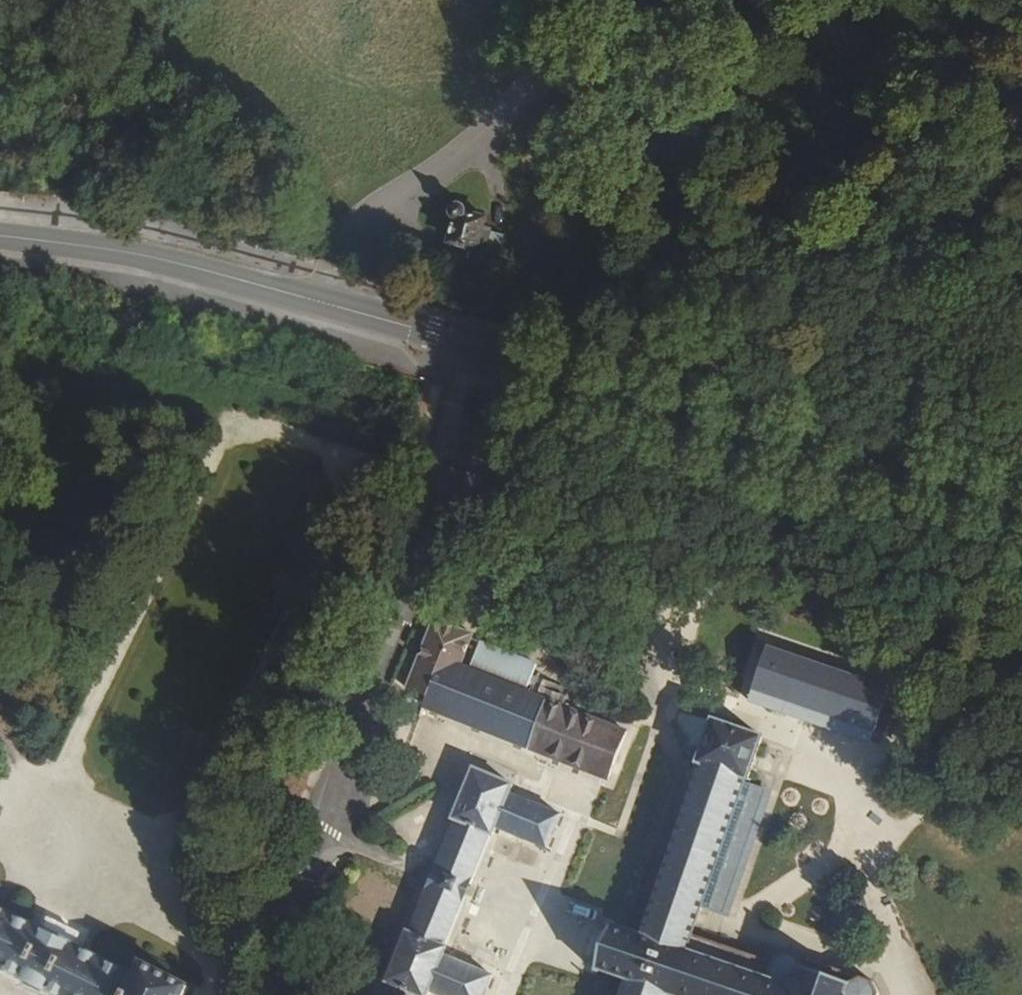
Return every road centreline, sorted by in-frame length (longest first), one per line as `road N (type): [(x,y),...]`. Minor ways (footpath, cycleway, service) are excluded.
road 1 (primary): [(0,241),(117,254),(331,302),(1021,495)]
road 2 (track): [(1021,95),(855,45),(674,37),(557,67),(441,173),(359,233),(331,302)]

